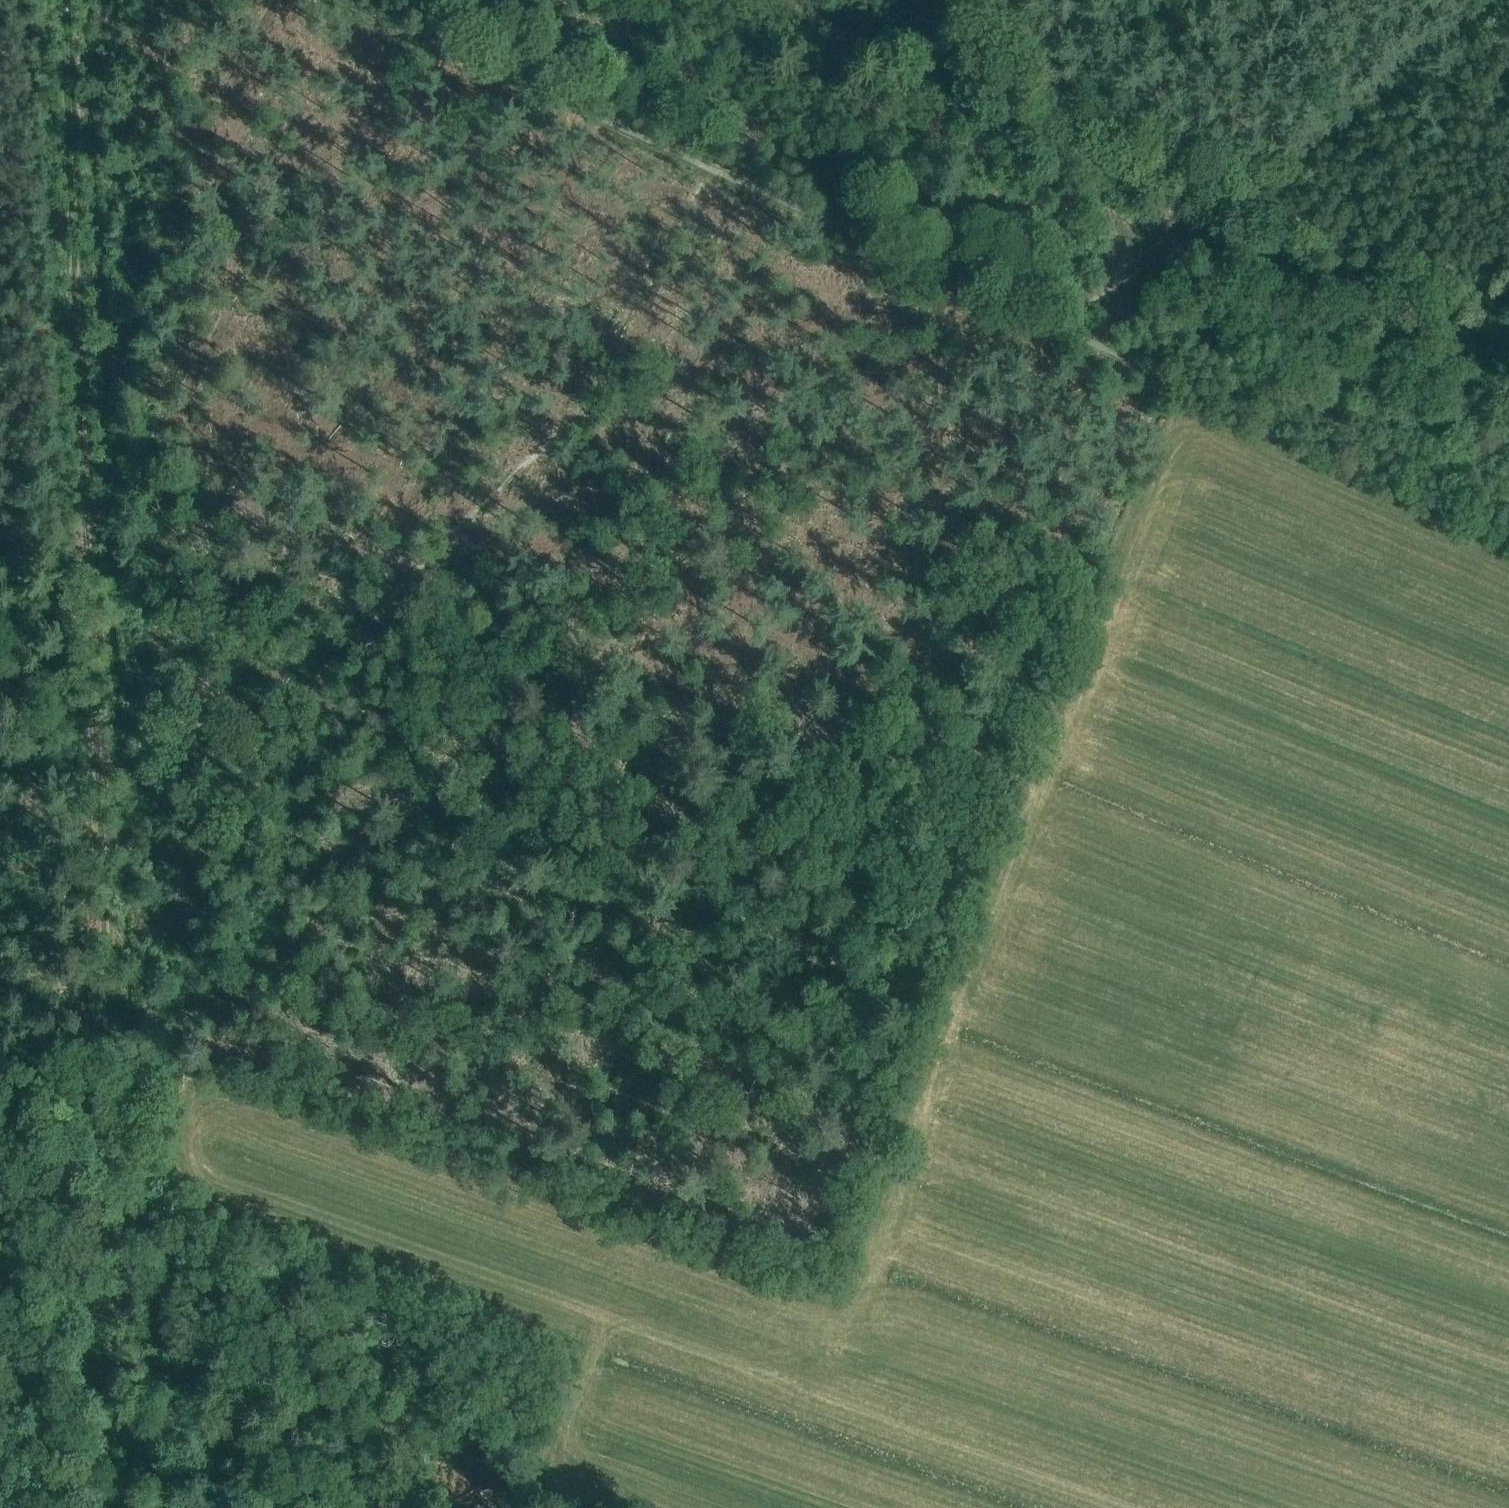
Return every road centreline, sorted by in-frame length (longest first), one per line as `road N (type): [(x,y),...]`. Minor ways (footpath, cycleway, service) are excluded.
road 1 (track): [(139,1507),(111,938)]
road 2 (track): [(1069,333),(1476,0)]

